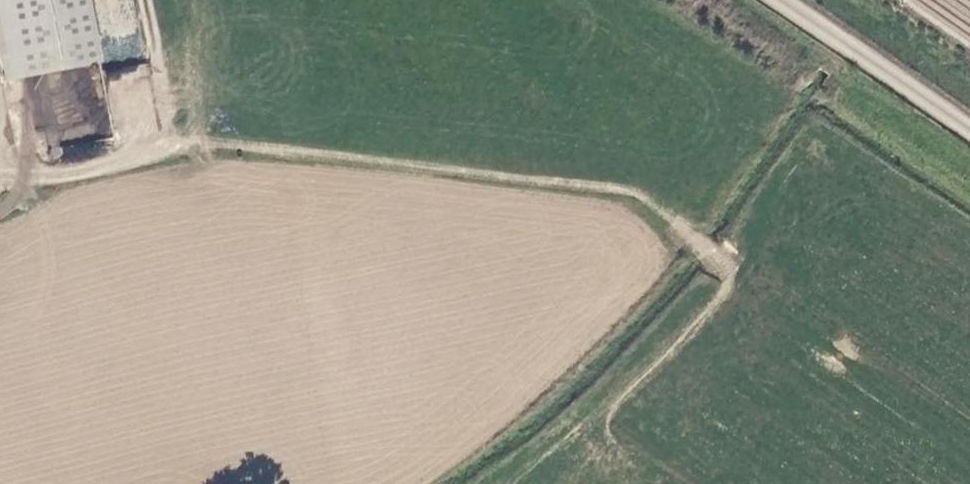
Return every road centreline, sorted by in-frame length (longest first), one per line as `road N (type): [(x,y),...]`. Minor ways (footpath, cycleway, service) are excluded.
road 1 (unclassified): [(969,131),(779,0)]

